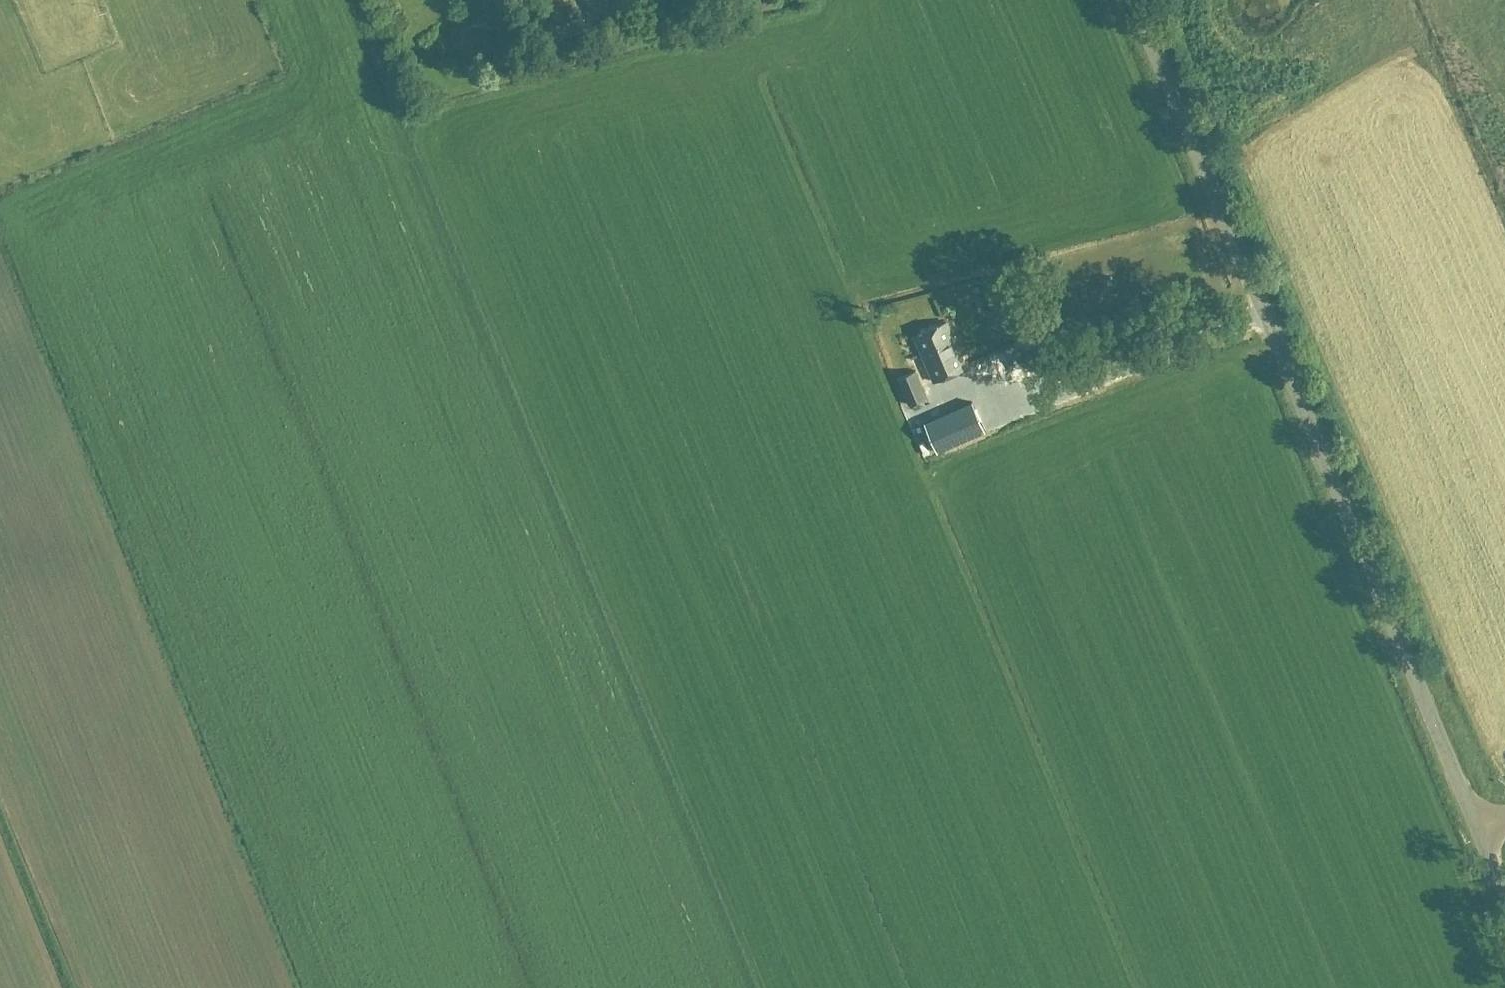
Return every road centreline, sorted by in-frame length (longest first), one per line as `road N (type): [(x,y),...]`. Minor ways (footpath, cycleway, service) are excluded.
road 1 (unclassified): [(1477,819),(1137,0)]

